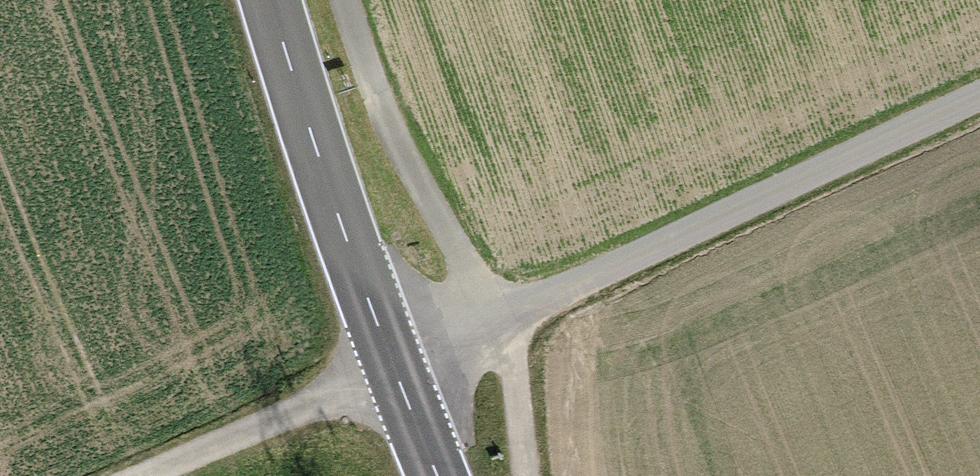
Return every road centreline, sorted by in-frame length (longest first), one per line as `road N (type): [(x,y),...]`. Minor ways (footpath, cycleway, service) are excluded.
road 1 (track): [(503,317),(979,96)]
road 2 (tertiary): [(274,0),(323,164),(443,475)]
road 3 (track): [(144,475),(503,317)]
road 4 (track): [(532,475),(503,317)]

